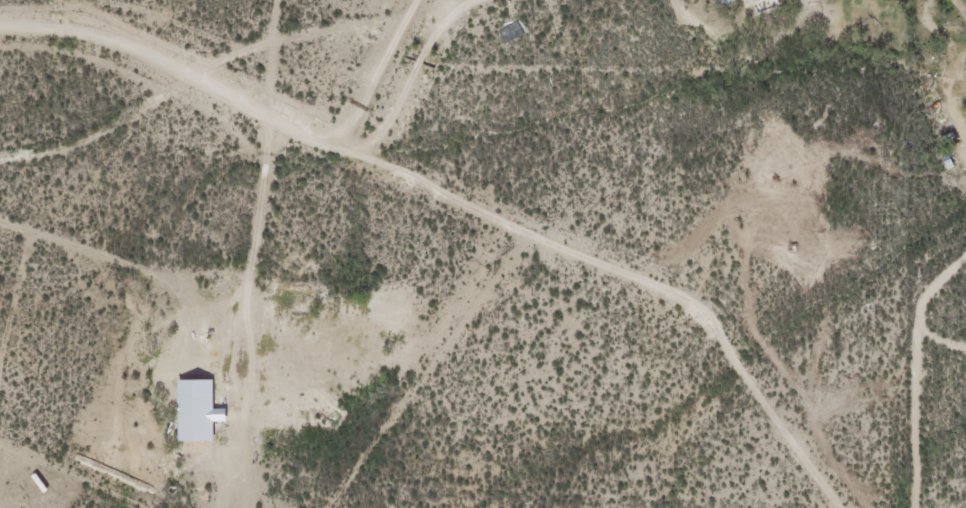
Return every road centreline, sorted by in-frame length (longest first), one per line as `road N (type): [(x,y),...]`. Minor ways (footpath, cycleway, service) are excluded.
road 1 (track): [(842,507),(682,298),(288,127),(144,52),(93,34),(0,26)]
road 2 (track): [(482,0),(364,31),(288,39),(218,64),(122,126),(0,160)]
road 3 (track): [(920,507),(923,319),(937,270),(965,243)]
road 4 (track): [(965,102),(931,64),(894,0)]

